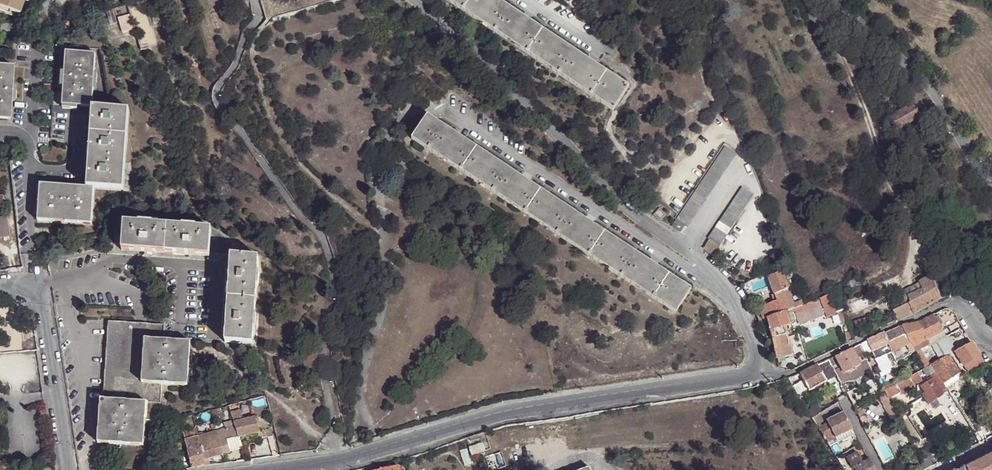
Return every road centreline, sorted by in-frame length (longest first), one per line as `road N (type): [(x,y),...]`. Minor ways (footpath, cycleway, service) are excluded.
road 1 (residential): [(340,457),(507,412),(757,371),(794,372),(956,300),(991,340)]
road 2 (residential): [(255,0),(257,16),(216,93),(331,256),(336,292),(320,345),(340,457)]
road 3 (residential): [(0,283),(32,293),(45,308),(66,469)]

